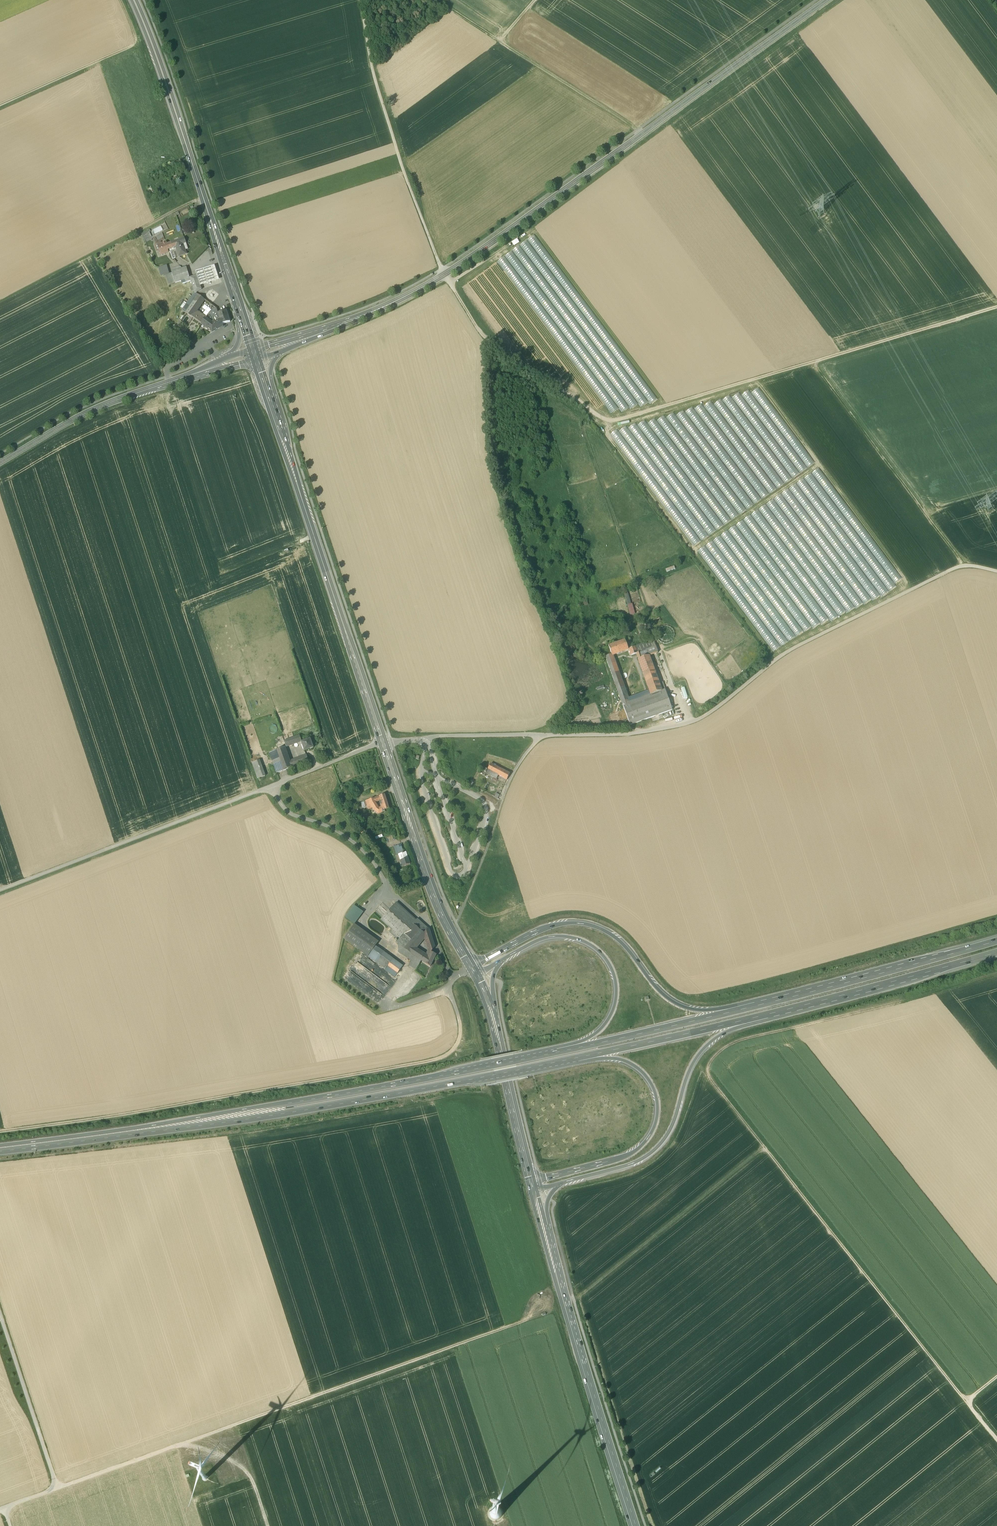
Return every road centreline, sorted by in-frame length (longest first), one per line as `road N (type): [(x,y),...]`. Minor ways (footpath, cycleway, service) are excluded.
road 1 (track): [(996,311),(605,421),(489,342),(441,269),(374,76),(360,0)]
road 2 (secondary): [(826,0),(445,274),(296,342)]
road 3 (track): [(448,989),(461,1032),(438,1059),(0,1133)]
road 4 (track): [(555,1311),(73,1483)]
road 5 (trunk): [(122,1134),(258,1119),(568,1061)]
road 6 (trunk): [(553,1054),(122,1134)]
road 7 (track): [(996,1442),(764,1147)]
road 8 (track): [(996,572),(958,567),(800,645),(697,719)]
road 9 (motorway): [(763,1003),(706,1011),(680,1005),(622,942),(582,923),(546,927),(472,965)]
road 10 (primary): [(237,300),(135,0)]
road 11 (primary): [(386,743),(285,444)]
road 12 (track): [(699,996),(996,916)]
road 13 (primary): [(635,1525),(546,1233)]
road 14 (track): [(713,1060),(736,1043),(996,977)]
road 15 (trunk): [(568,1061),(616,1059),(637,1067),(657,1097),(656,1123),(633,1153),(531,1183)]
road 16 (track): [(0,890),(256,792)]
road 17 (motorway): [(737,1022),(996,952)]
road 18 (track): [(764,1147),(567,1305)]
road 19 (motorway): [(565,1182),(632,1164),(656,1149),(698,1056),(737,1022)]
road 20 (track): [(963,566),(815,365)]
road 21 (tertiary): [(224,364),(96,409),(0,463)]
road 22 (trunk): [(502,960),(564,937),(594,947),(609,963),(616,989),(610,1018),(592,1037),(553,1054)]
road 23 (track): [(641,135),(437,0)]
road 24 (motorway): [(996,941),(763,1003)]
road 25 (primary): [(472,965),(441,911),(386,743)]
road 26 (track): [(0,301),(204,197)]
road 27 (track): [(555,1311),(623,1525)]
road 28 (trunk): [(763,1003),(553,1054)]
road 29 (track): [(0,105),(130,47),(120,0)]
road 30 (track): [(57,1488),(0,1315)]
road 31 (primary): [(531,1183),(491,1012)]
road 32 (motorway): [(568,1061),(737,1022)]
road 33 (unclassified): [(256,792),(386,743)]
road 34 (track): [(267,1525),(251,1477),(236,1463),(178,1445)]
road 35 (trunk): [(122,1134),(0,1150)]

